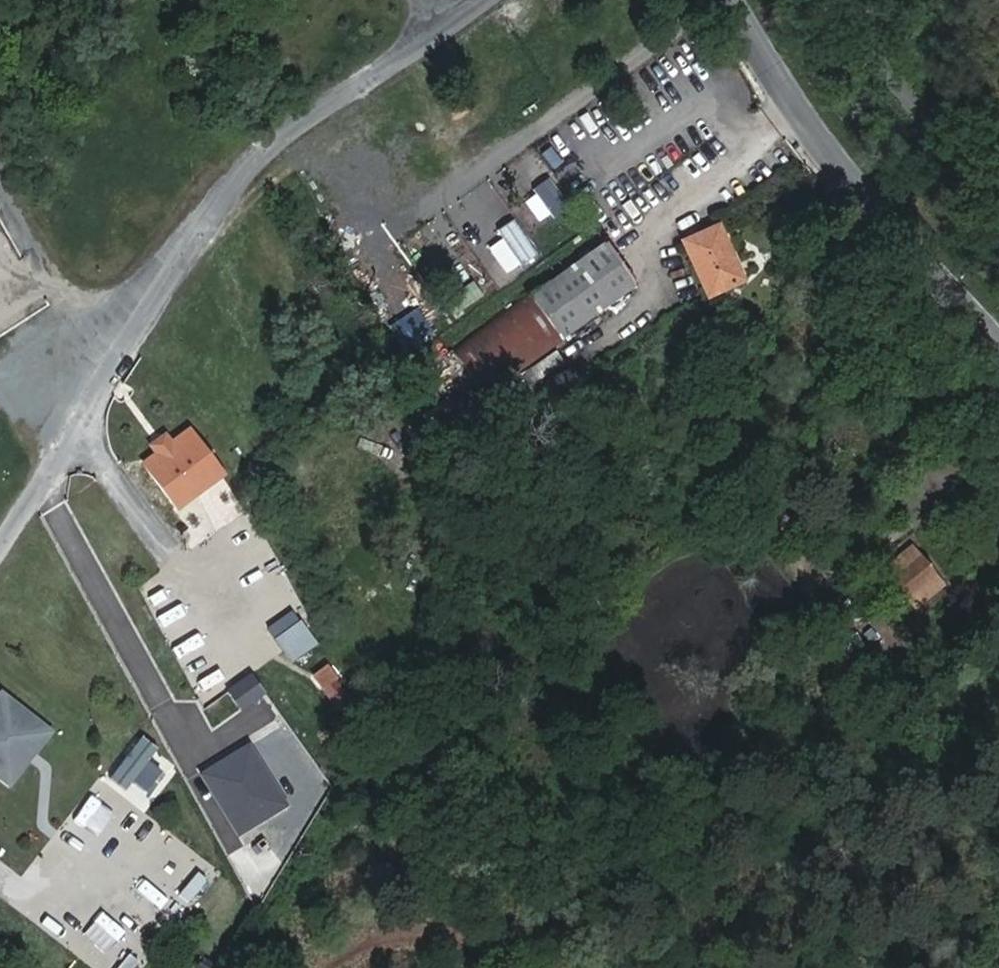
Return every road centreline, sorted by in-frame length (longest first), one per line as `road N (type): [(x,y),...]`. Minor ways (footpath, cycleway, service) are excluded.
road 1 (tertiary): [(998,337),(837,167),(731,0)]

